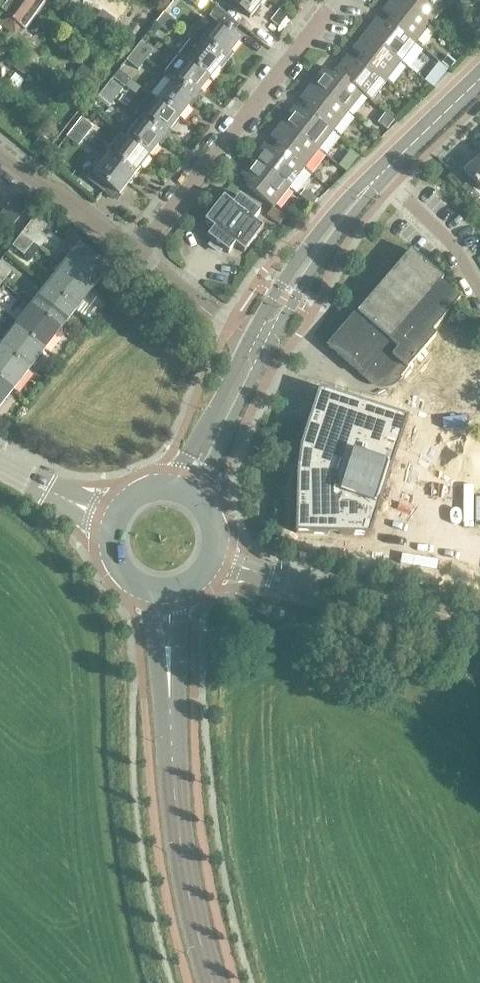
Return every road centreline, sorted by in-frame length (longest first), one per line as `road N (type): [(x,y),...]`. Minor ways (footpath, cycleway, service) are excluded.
road 1 (residential): [(136,254),(335,0)]
road 2 (tertiary): [(213,982),(176,807),(169,690)]
road 3 (tertiary): [(378,176),(341,205),(303,253),(252,339)]
road 4 (tertiary): [(268,348),(378,176)]
road 5 (residential): [(298,584),(479,629)]
road 6 (tertiary): [(207,517),(207,471),(268,348)]
road 7 (tertiary): [(252,339),(188,459),(156,491)]
road 8 (residential): [(136,254),(0,159)]
road 9 (residential): [(479,285),(461,249),(378,176)]
road 10 (residential): [(252,339),(136,254)]
road 11 (tertiary): [(378,176),(479,79)]
road 12 (residential): [(118,522),(0,467)]

